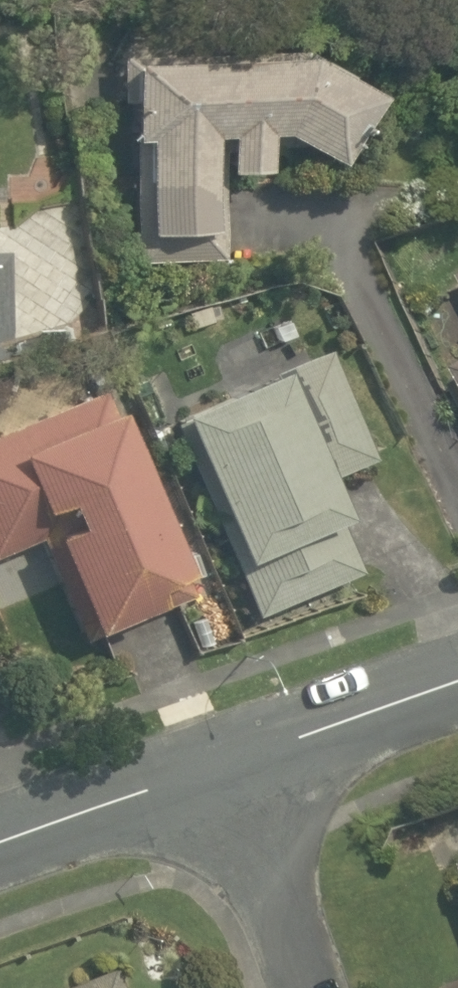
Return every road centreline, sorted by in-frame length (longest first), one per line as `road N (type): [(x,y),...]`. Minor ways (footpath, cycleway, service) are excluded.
road 1 (unclassified): [(0,848),(235,776)]
road 2 (unclassified): [(235,776),(457,697)]
road 3 (residential): [(235,776),(315,987)]

